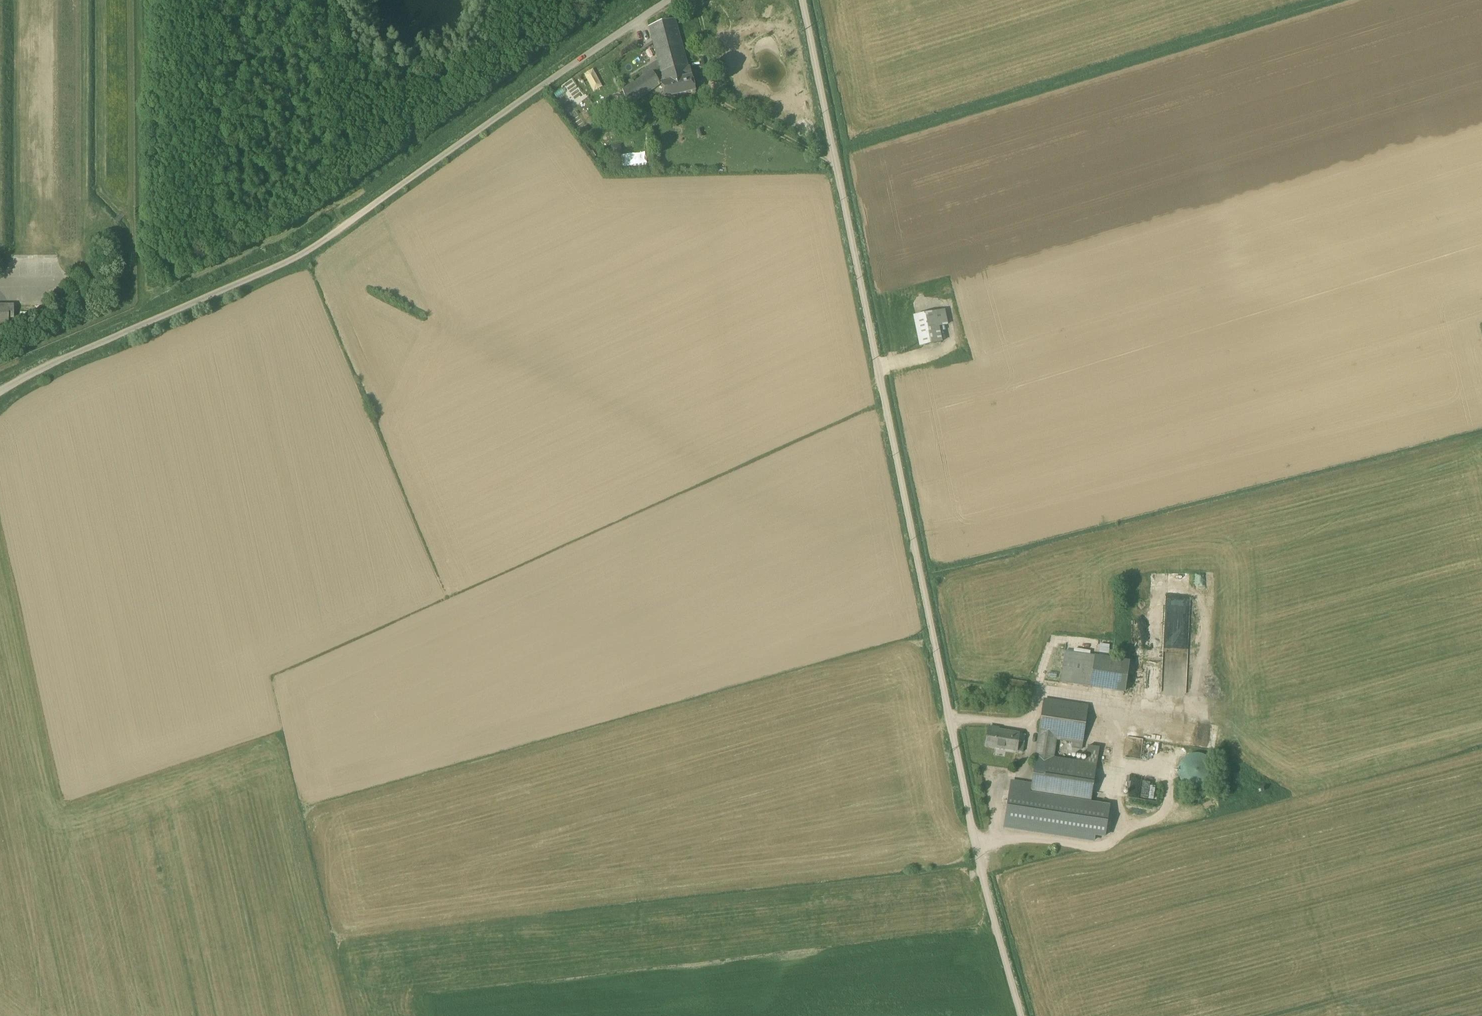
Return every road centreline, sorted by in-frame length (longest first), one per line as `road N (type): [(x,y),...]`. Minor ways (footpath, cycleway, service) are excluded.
road 1 (unclassified): [(803,0),(981,874),(1022,1015)]
road 2 (unclassified): [(0,389),(303,253),(666,0)]

